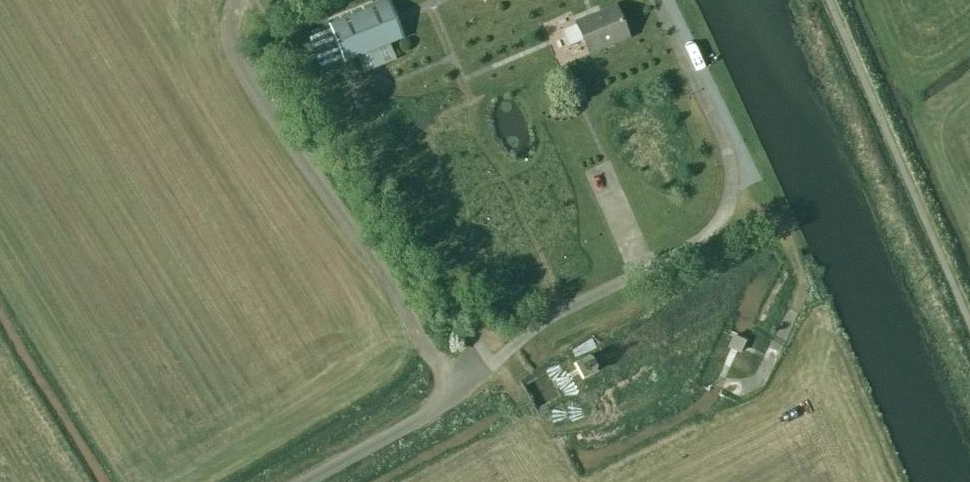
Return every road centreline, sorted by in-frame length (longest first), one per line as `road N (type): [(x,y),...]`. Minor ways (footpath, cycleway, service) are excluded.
road 1 (track): [(454,385),(239,45),(241,0)]
road 2 (unclassified): [(302,481),(419,418),(479,360)]

